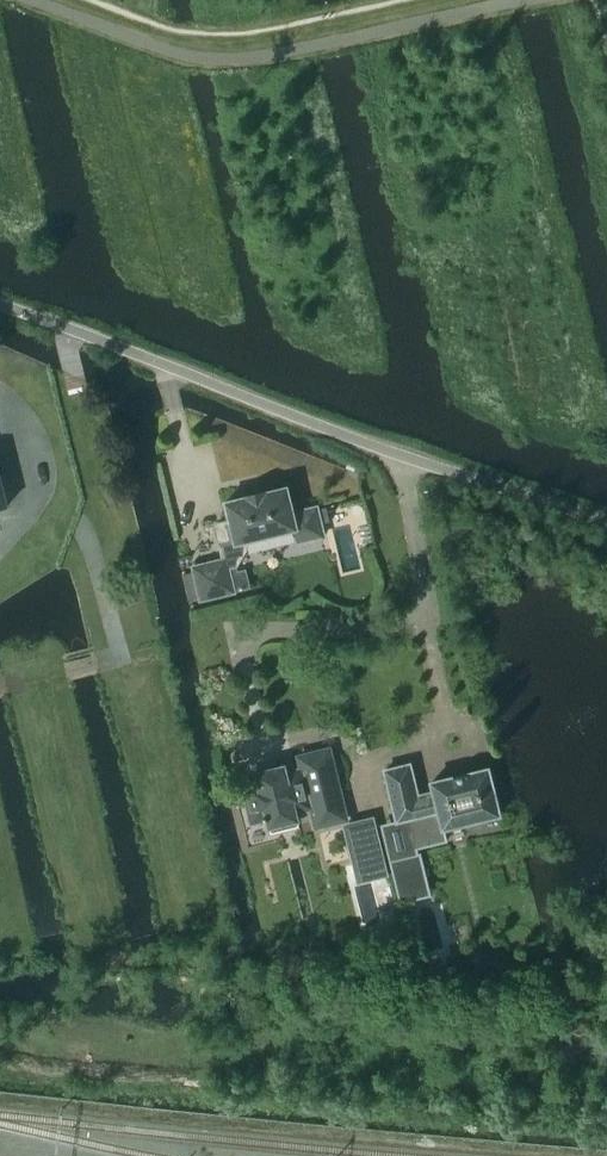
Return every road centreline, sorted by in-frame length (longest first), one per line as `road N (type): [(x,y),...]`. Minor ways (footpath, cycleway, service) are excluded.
road 1 (unclassified): [(606,528),(0,305)]

